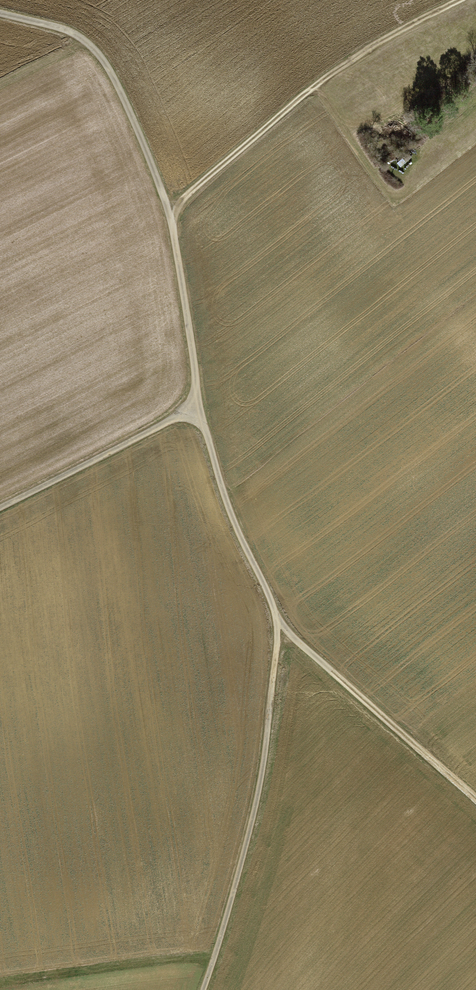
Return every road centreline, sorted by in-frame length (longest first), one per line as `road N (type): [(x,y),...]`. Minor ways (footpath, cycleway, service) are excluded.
road 1 (track): [(172,215),(315,87),(463,0)]
road 2 (track): [(277,618),(475,798)]
road 3 (track): [(217,951),(0,986)]
road 4 (track): [(315,87),(384,183),(398,188),(412,171),(426,129)]

